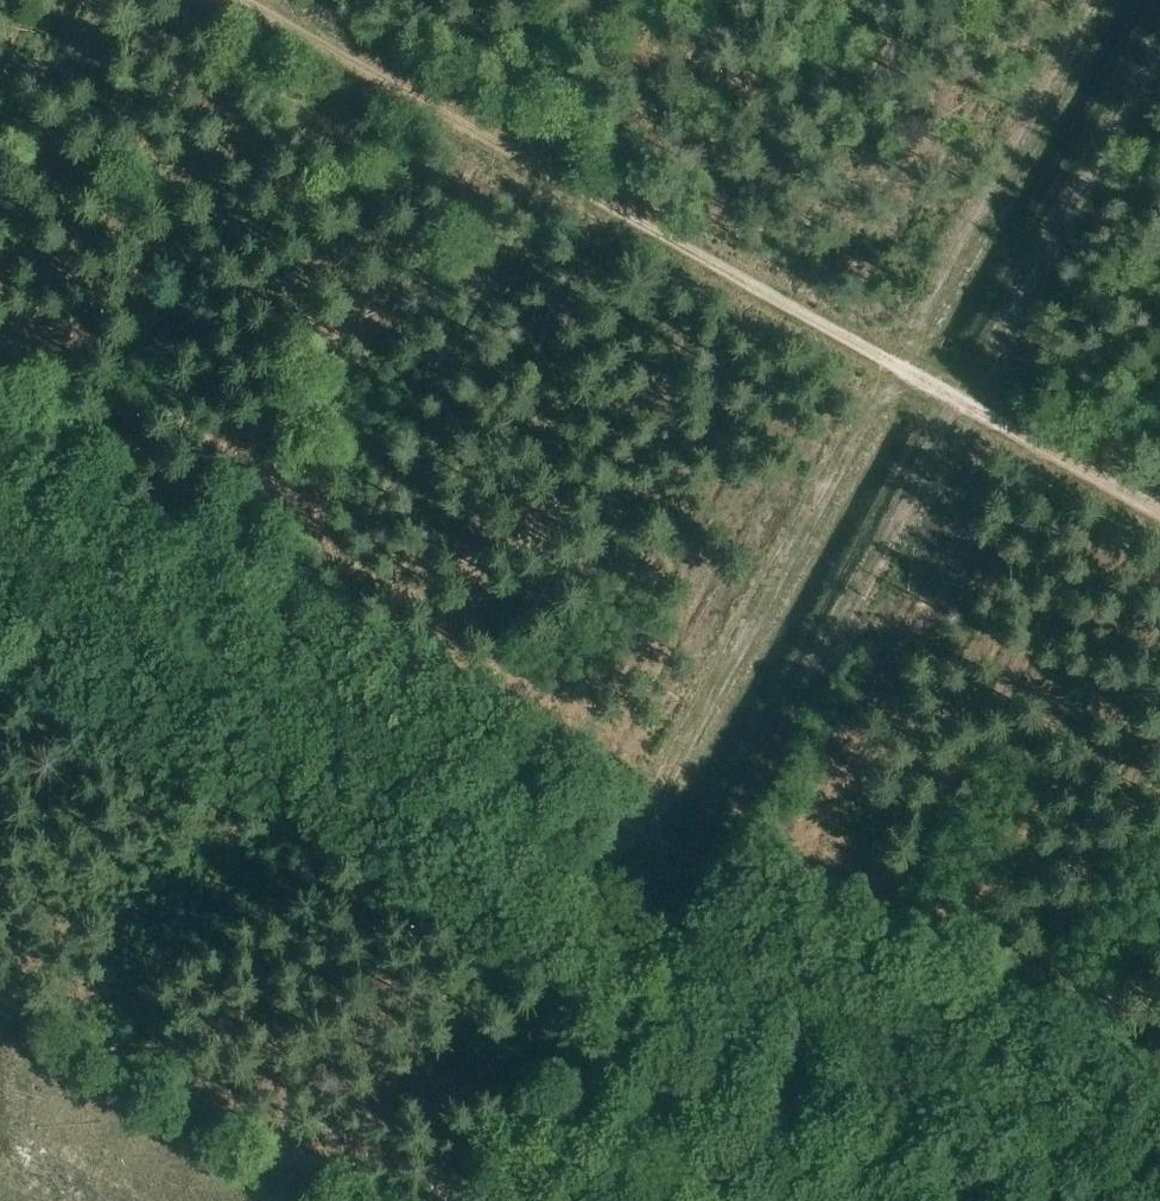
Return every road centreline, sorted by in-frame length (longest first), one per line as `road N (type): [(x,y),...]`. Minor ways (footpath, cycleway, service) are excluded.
road 1 (track): [(229,0),(1159,515)]
road 2 (track): [(1159,25),(698,860)]
road 3 (track): [(640,827),(1105,0)]
road 4 (track): [(0,467),(640,827)]
road 5 (track): [(693,858),(1159,1122)]
road 6 (track): [(374,1200),(0,993)]

